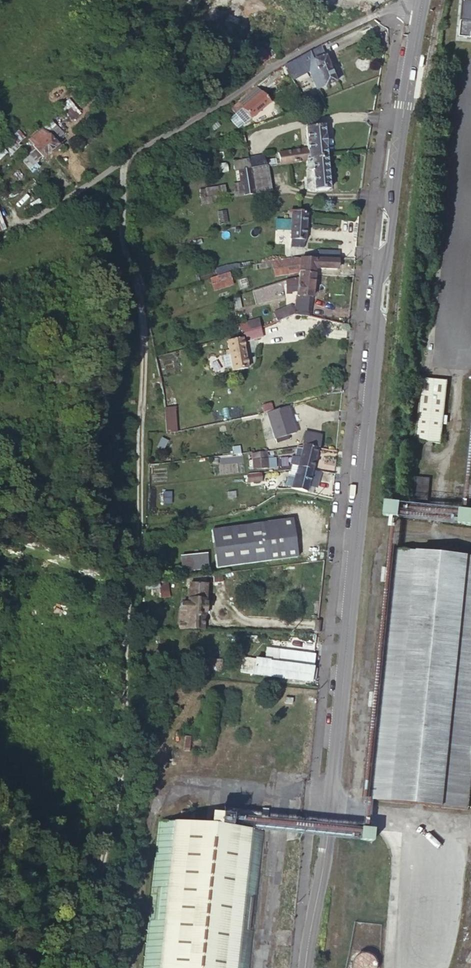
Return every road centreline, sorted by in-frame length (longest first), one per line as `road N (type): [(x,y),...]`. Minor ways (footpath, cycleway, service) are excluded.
road 1 (secondary): [(421,11),(384,242),(326,846),(305,967)]
road 2 (track): [(120,159),(127,252),(144,303),(138,533),(117,796),(79,967)]
road 3 (residential): [(0,234),(302,49),(370,15),(421,11)]

